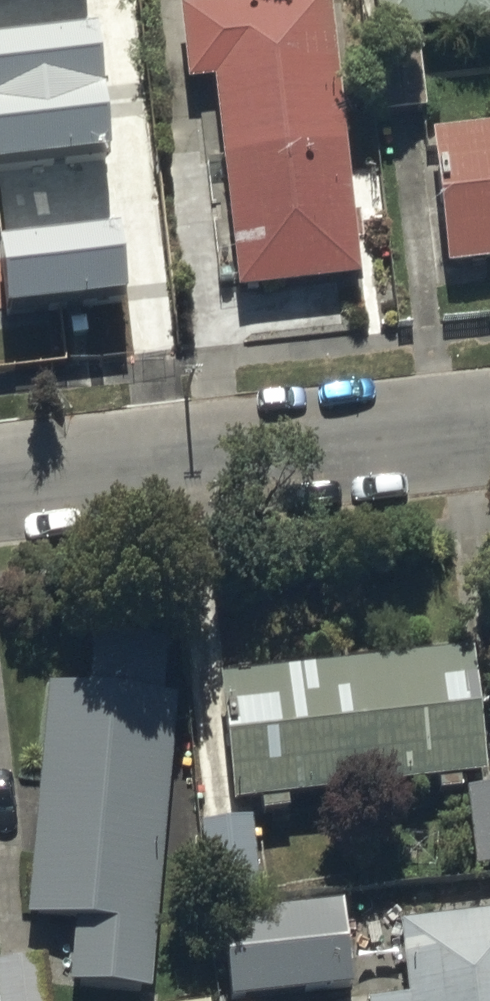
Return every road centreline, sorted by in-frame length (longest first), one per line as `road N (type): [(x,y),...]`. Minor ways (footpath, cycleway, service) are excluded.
road 1 (residential): [(489,427),(0,483)]

